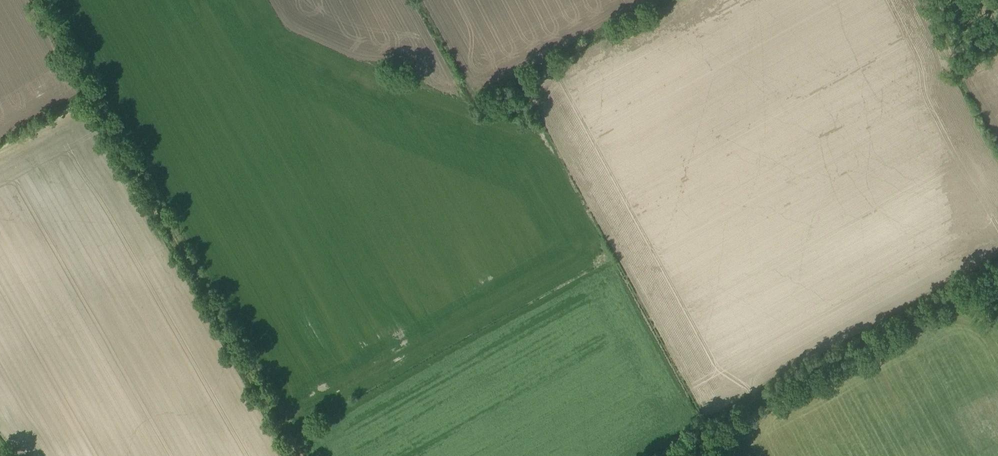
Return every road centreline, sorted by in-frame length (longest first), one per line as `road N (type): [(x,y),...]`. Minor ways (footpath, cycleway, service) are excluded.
road 1 (track): [(36,0),(293,455)]
road 2 (track): [(652,455),(997,264)]

